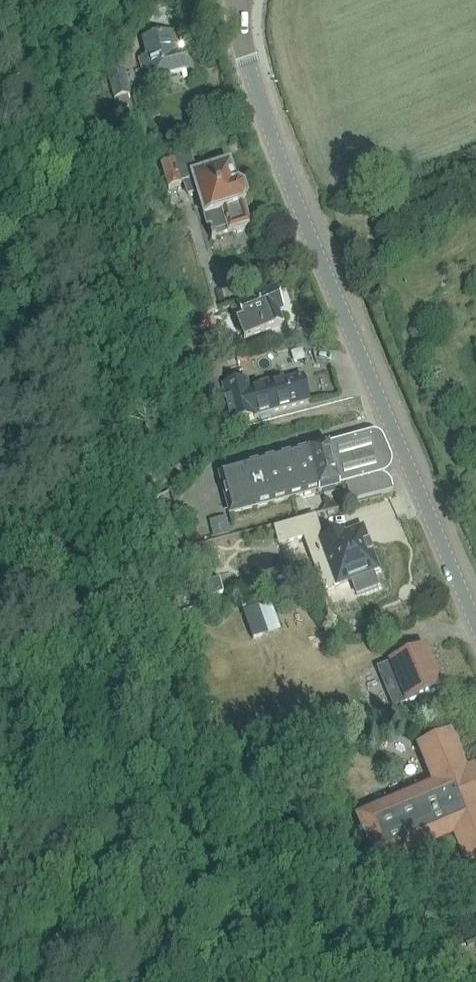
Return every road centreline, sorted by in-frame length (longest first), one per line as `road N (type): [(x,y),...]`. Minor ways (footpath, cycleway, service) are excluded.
road 1 (tertiary): [(475,625),(291,192),(248,62),(241,0)]
road 2 (unclassified): [(71,0),(49,58),(64,143),(61,176),(51,202),(0,249)]

